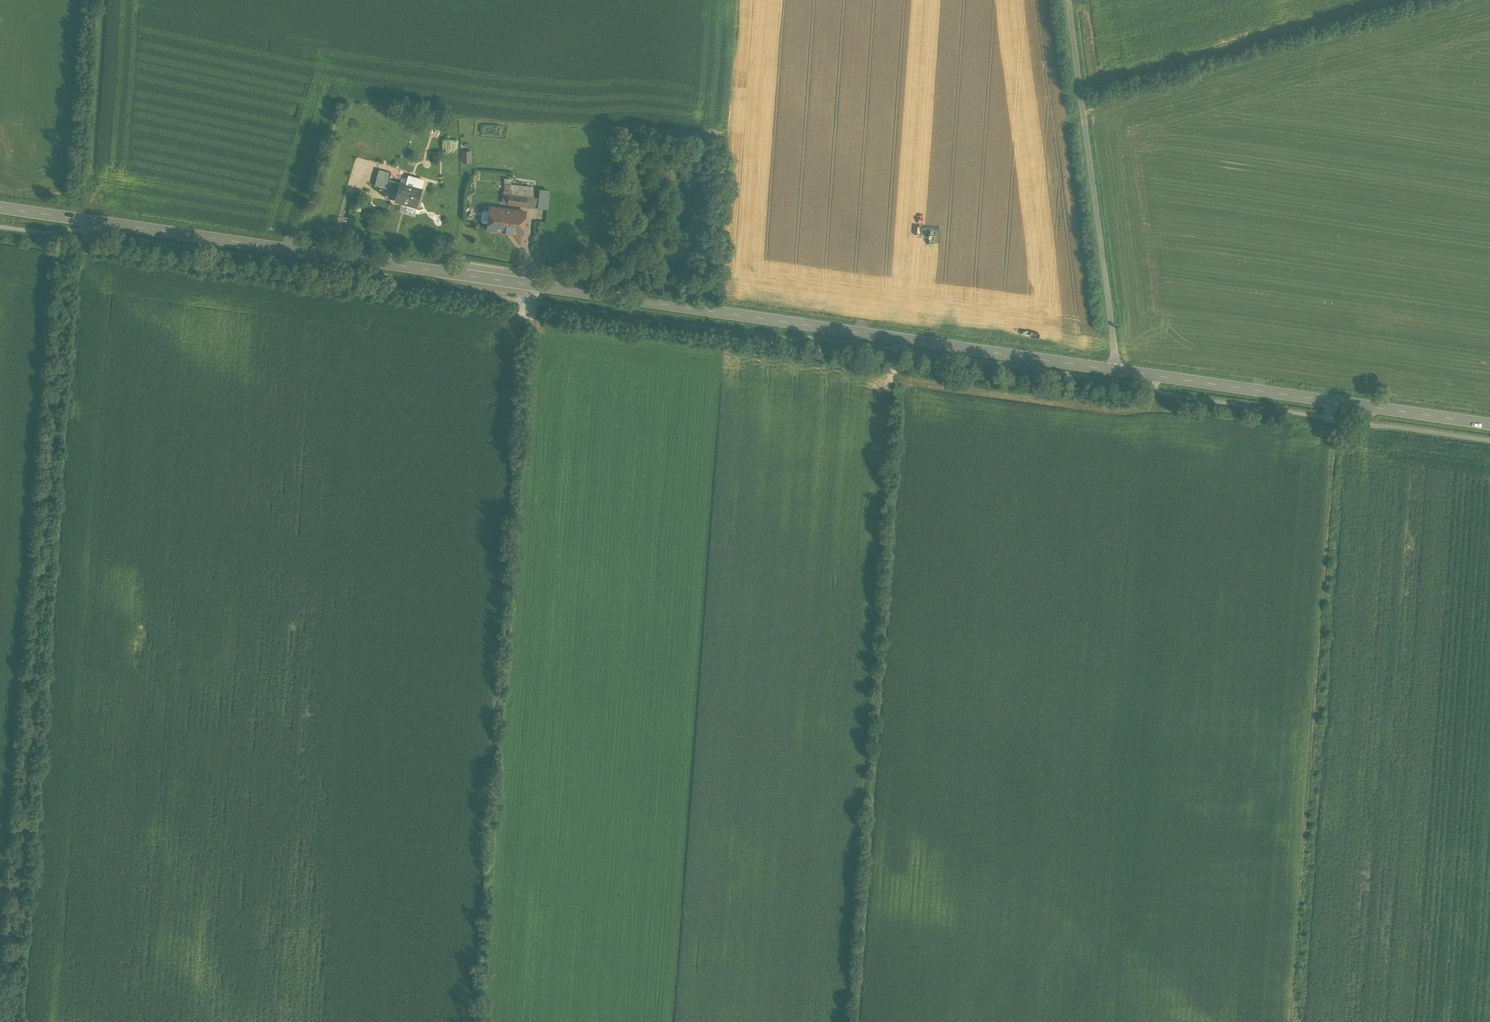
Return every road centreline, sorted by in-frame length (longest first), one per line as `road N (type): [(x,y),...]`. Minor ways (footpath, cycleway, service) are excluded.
road 1 (secondary): [(1118,370),(0,208)]
road 2 (secondary): [(1489,424),(1118,370)]
road 3 (unclassified): [(1066,0),(1118,370)]

